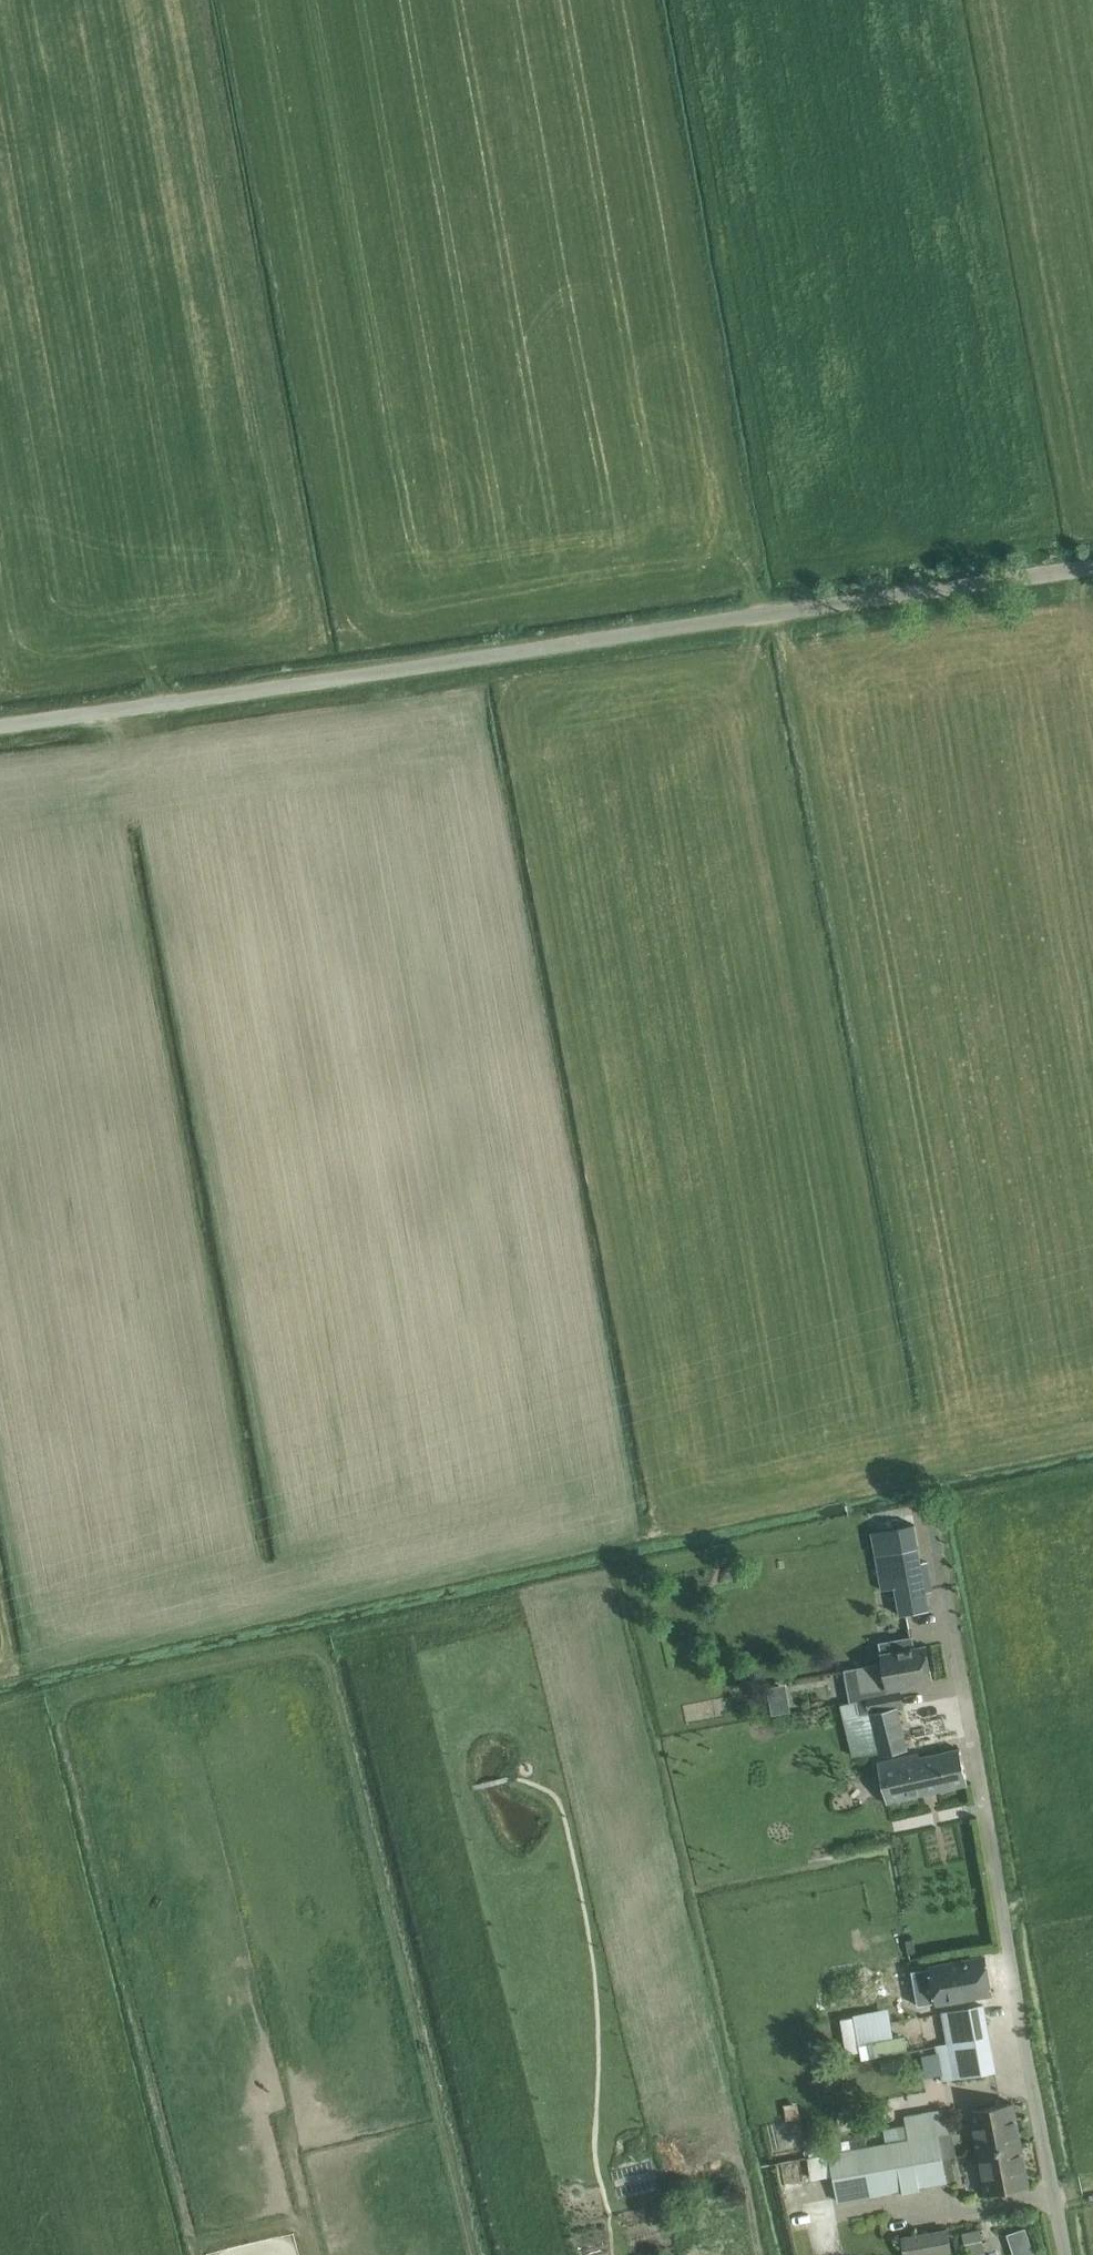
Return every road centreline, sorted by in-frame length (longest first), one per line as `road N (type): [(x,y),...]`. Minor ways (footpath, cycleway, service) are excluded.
road 1 (unclassified): [(0,726),(1092,567)]
road 2 (residential): [(1070,2254),(927,1495)]

